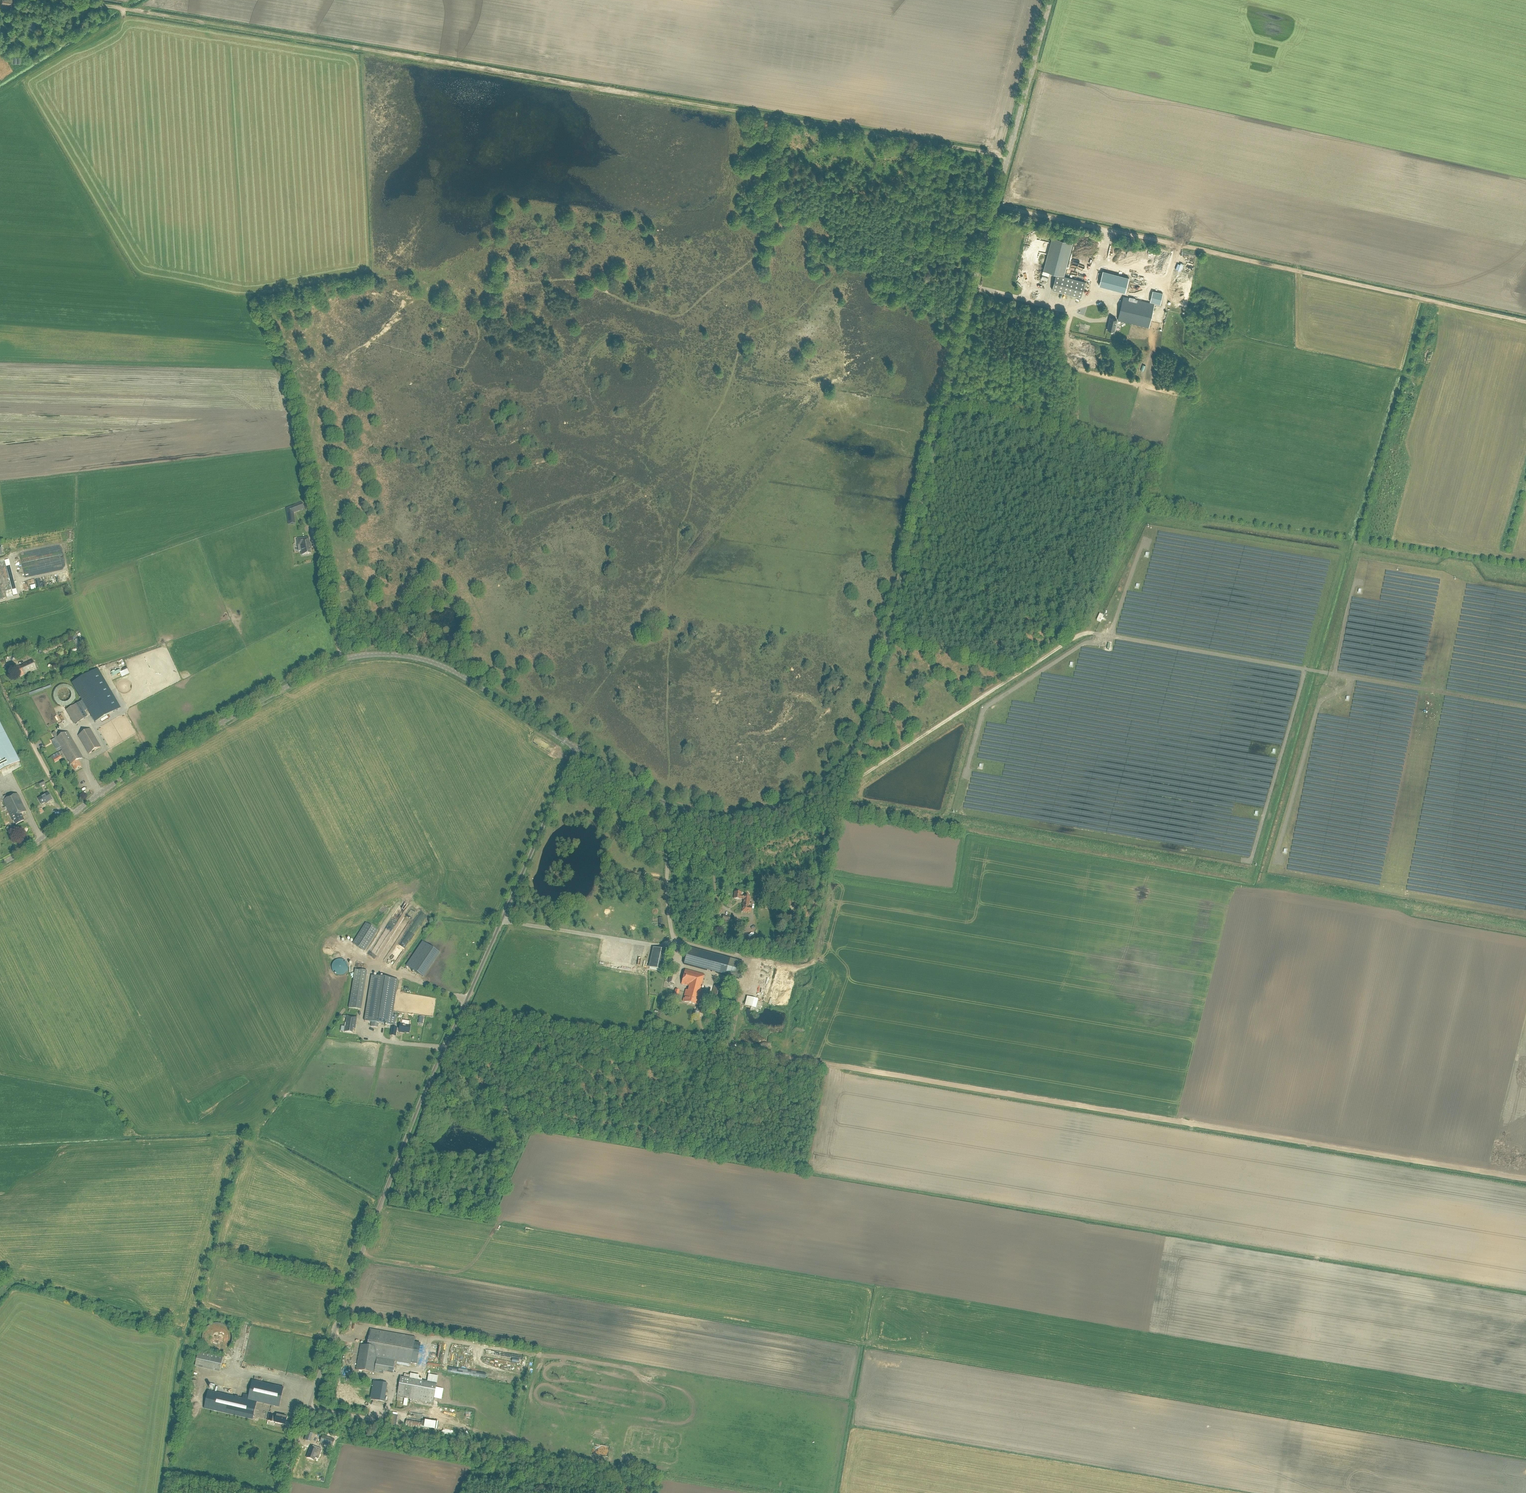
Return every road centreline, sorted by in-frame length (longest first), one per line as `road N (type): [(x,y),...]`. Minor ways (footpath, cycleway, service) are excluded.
road 1 (unclassified): [(578,749),(671,806),(729,817),(791,804),(854,748),(873,702),(1050,0)]
road 2 (track): [(68,0),(1008,155)]
road 3 (track): [(1525,1180),(734,1049),(719,1038),(706,1006)]
road 4 (unclassified): [(279,1492),(424,1095),(578,749)]
road 5 (unclassified): [(70,816),(140,769),(354,657),(436,663),(578,749)]
road 6 (track): [(1525,321),(995,204)]
road 7 (track): [(1525,708),(1089,634)]
road 8 (track): [(247,299),(233,42),(205,34),(203,22)]
road 9 (track): [(857,779),(814,958),(802,968),(757,962)]
road 10 (track): [(332,614),(301,447)]
road 11 (track): [(162,1492),(186,1349),(182,1336)]
road 12 (unclassified): [(70,816),(0,682)]

